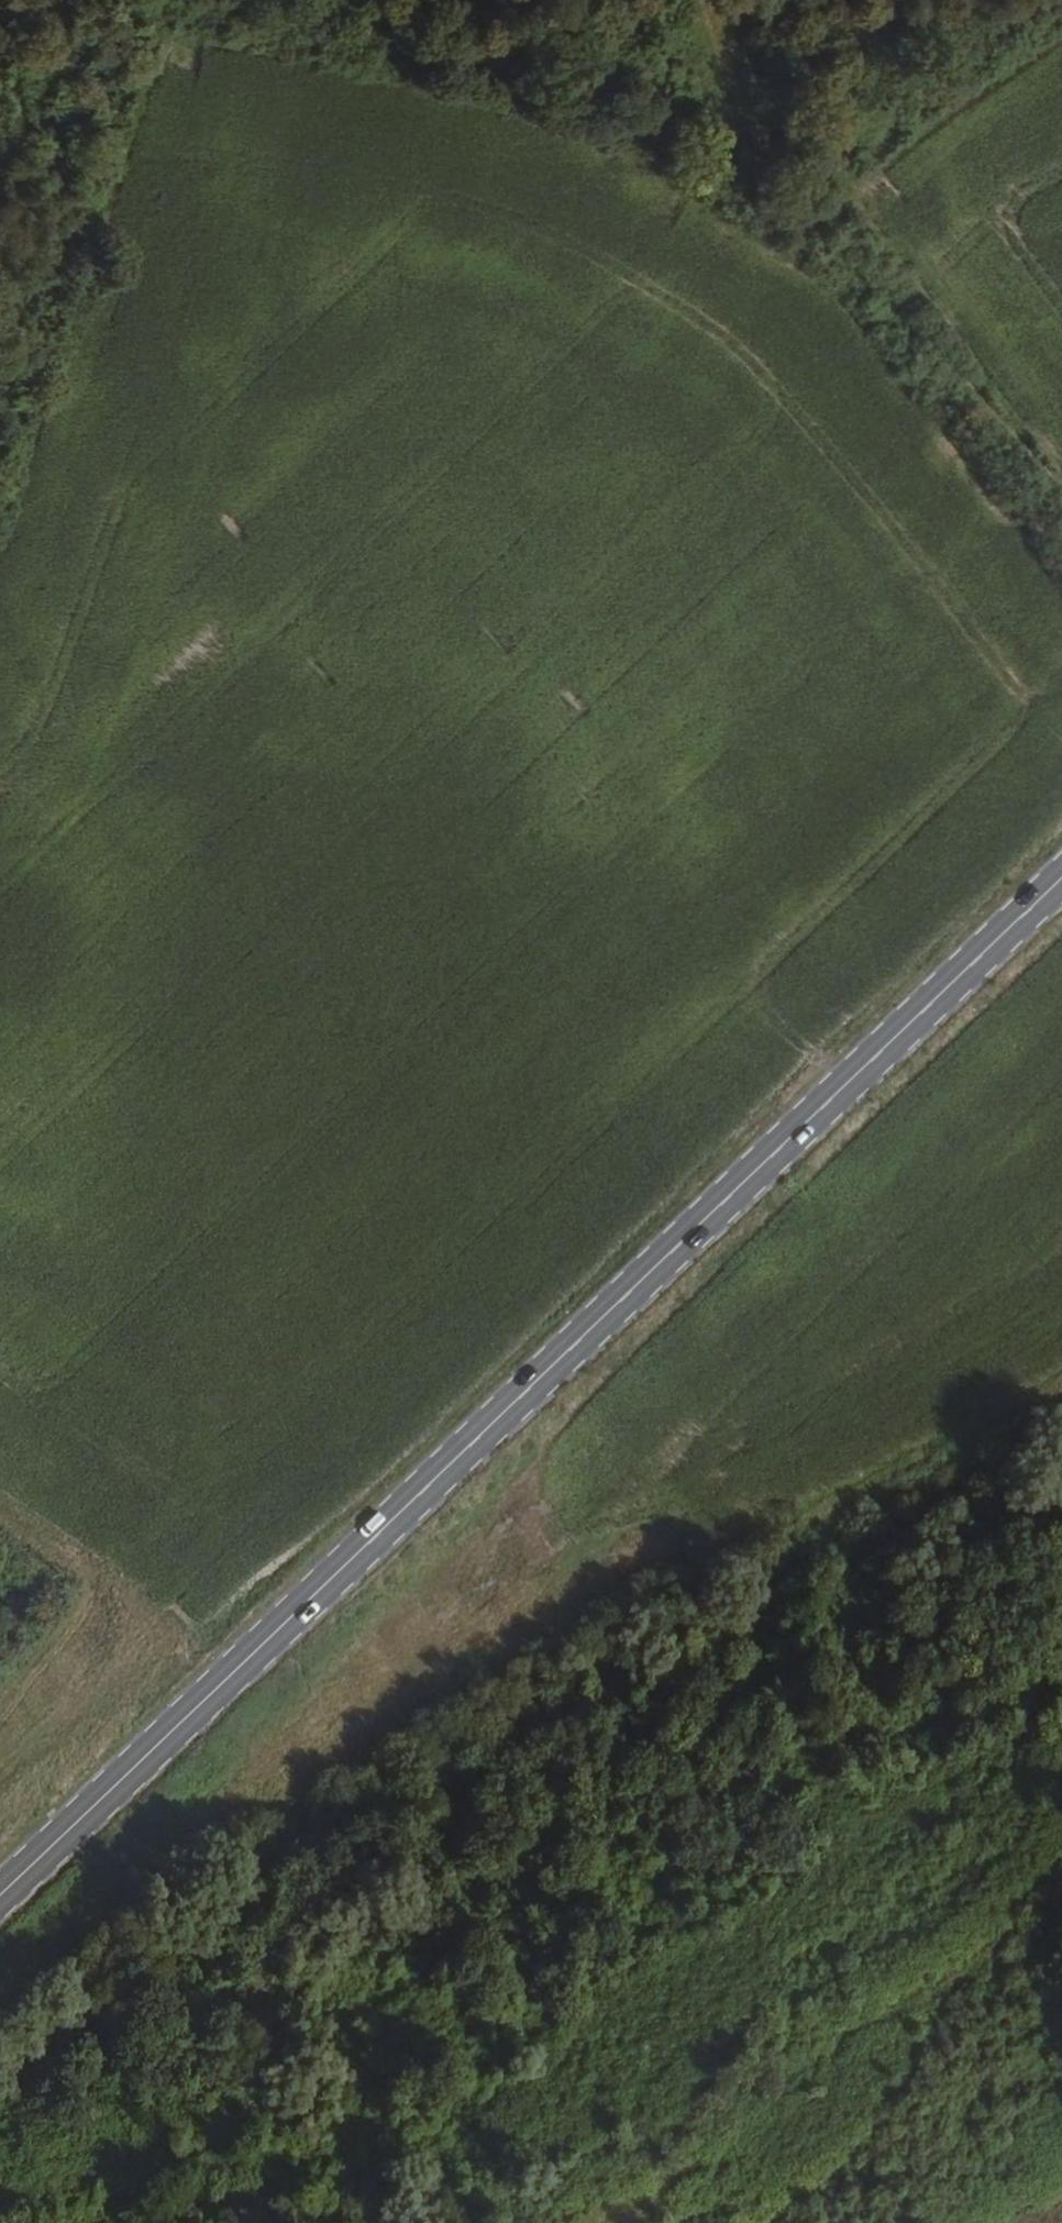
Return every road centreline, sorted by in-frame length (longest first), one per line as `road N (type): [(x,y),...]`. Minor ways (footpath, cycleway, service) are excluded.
road 1 (primary): [(0,1898),(1061,881)]
road 2 (track): [(1061,519),(767,174),(709,47),(701,0)]

